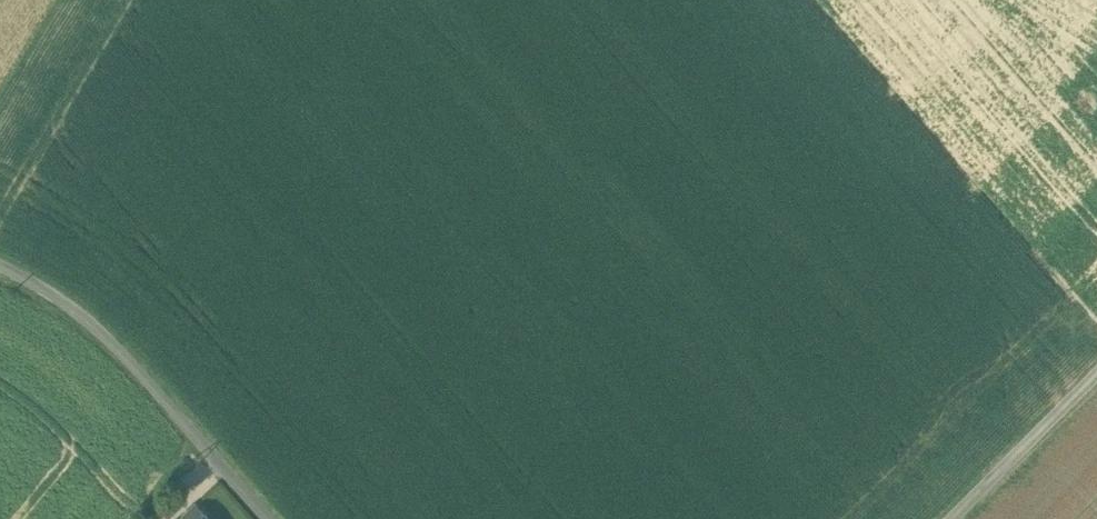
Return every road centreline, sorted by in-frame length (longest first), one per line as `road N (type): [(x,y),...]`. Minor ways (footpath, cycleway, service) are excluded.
road 1 (track): [(270,518),(107,330),(0,261)]
road 2 (unclassified): [(951,518),(1096,373)]

